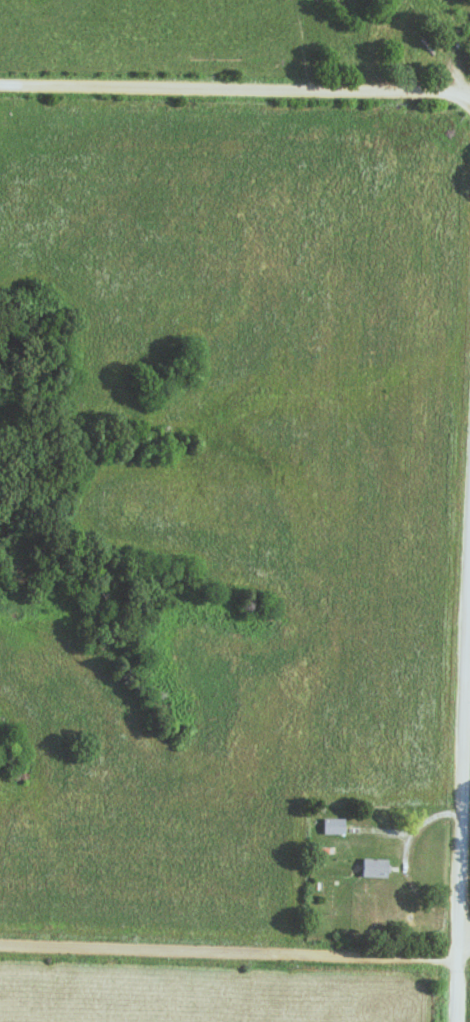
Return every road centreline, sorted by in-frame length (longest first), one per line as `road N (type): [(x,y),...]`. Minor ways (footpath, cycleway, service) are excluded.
road 1 (residential): [(469,98),(0,84)]
road 2 (residential): [(469,956),(0,944)]
road 3 (residential): [(462,1021),(469,600)]

